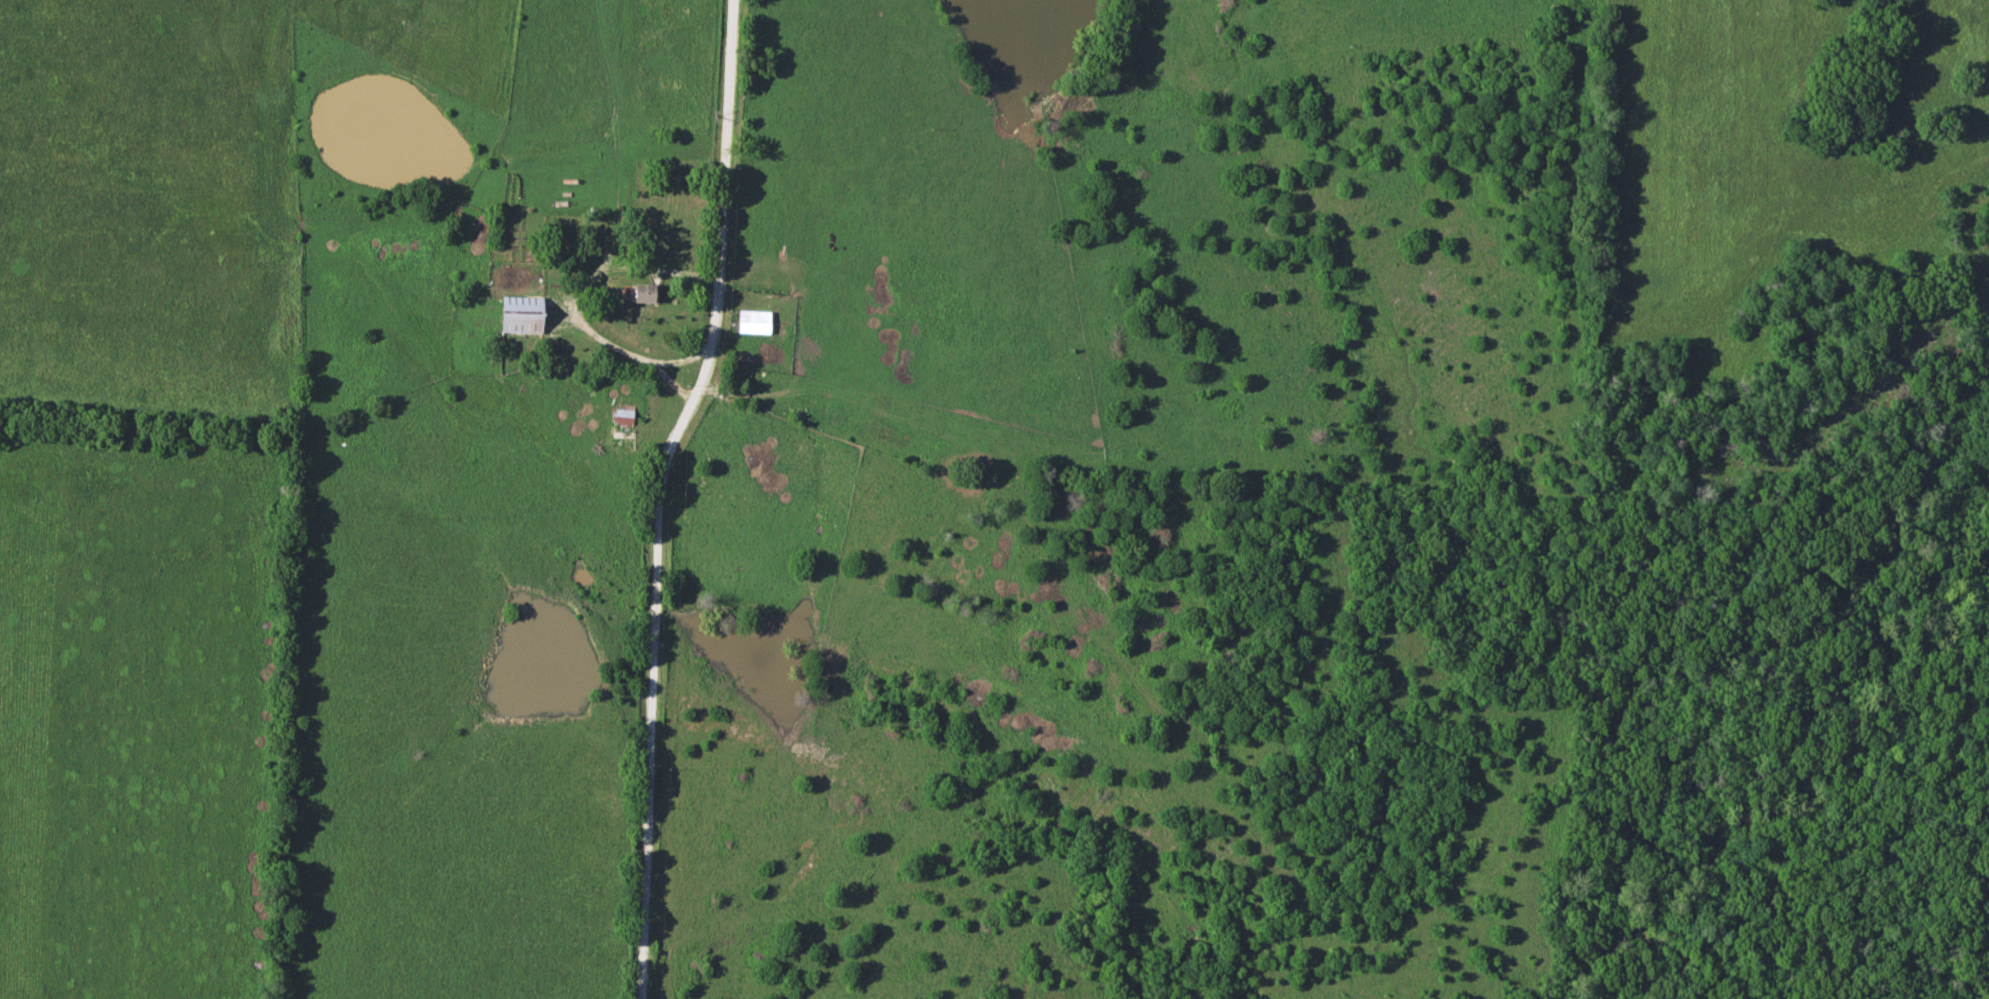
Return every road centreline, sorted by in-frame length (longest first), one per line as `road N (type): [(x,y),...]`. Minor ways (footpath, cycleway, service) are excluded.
road 1 (residential): [(642,998),(659,499),(677,440),(717,362),(738,0)]

